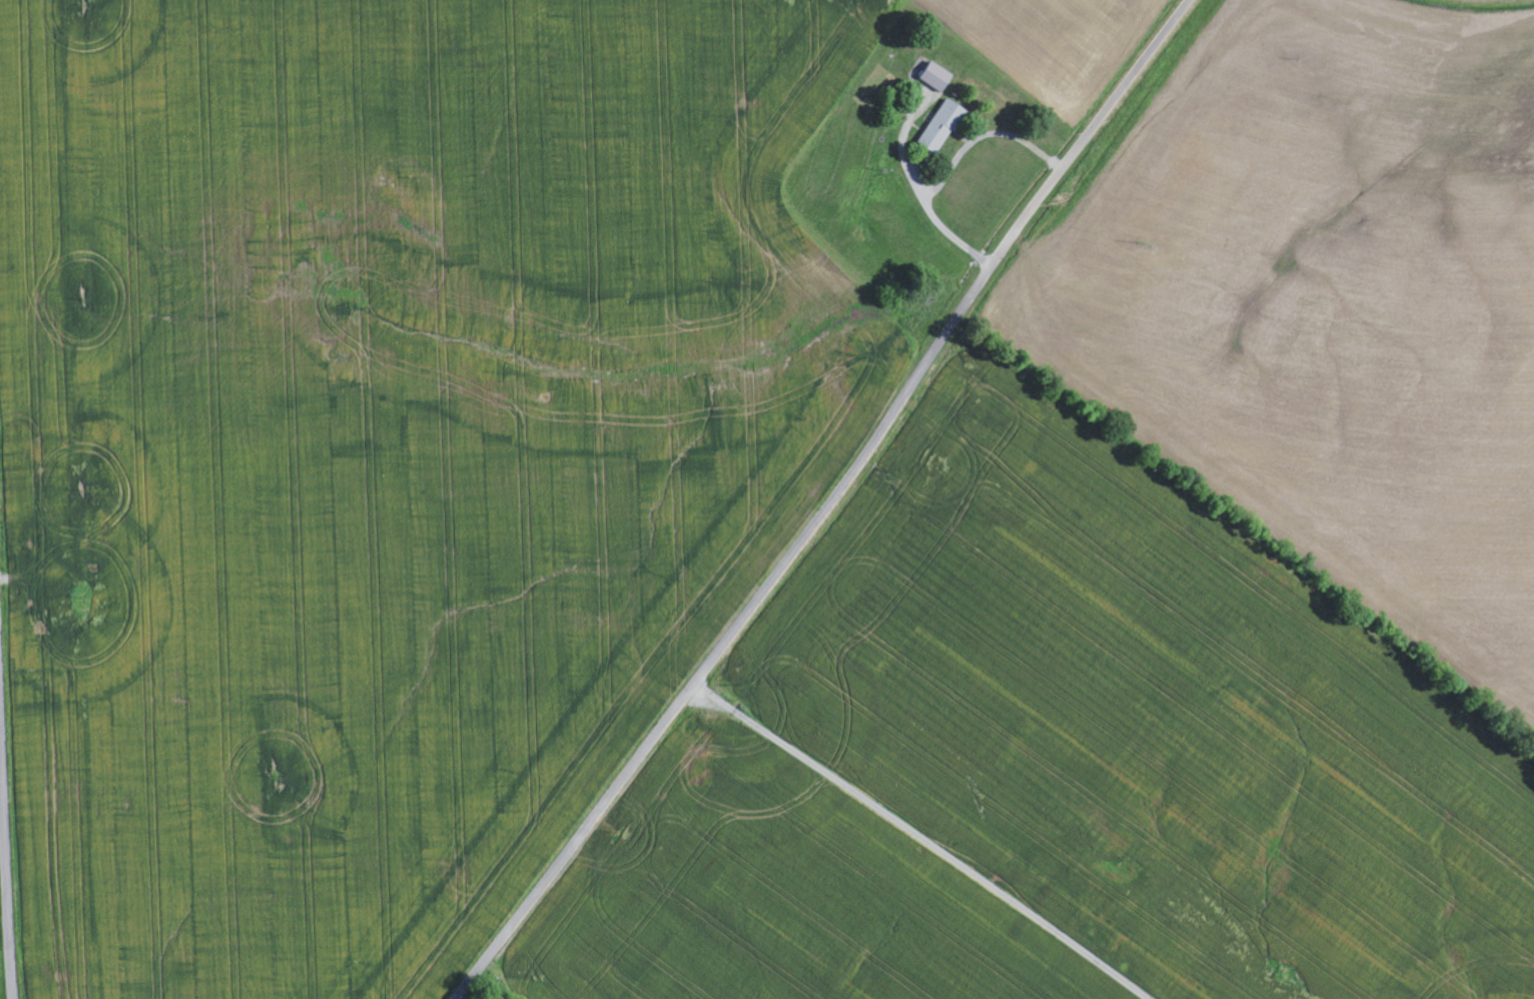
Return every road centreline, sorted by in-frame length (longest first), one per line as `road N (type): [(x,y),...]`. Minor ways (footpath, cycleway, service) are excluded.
road 1 (residential): [(455,998),(853,471),(1190,0)]
road 2 (residential): [(695,682),(1147,998)]
road 3 (residential): [(17,998),(0,685)]

